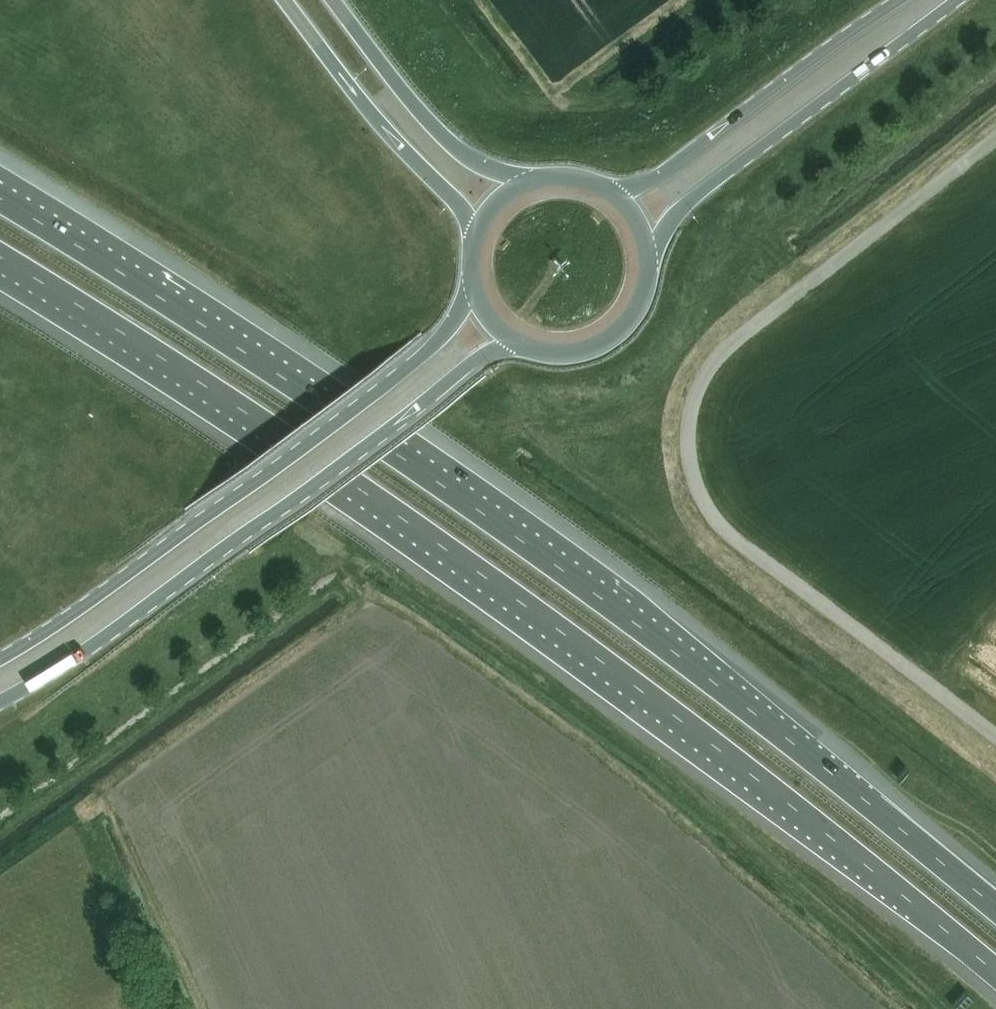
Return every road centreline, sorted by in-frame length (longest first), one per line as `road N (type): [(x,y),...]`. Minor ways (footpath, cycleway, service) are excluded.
road 1 (motorway): [(0,257),(484,575),(690,725),(995,972)]
road 2 (motorway): [(995,909),(720,686),(308,391),(100,260)]
road 3 (unclassified): [(995,743),(727,532),(704,500),(689,444),(694,403),(726,350),(995,138)]
road 4 (primary): [(0,702),(114,632),(468,367),(516,342)]
road 5 (primary): [(476,293),(392,378),(0,658)]
road 6 (primary): [(649,255),(690,201),(948,0)]
road 7 (primary): [(900,0),(698,147),(613,193)]
road 8 (motorway): [(287,0),(382,126),(455,199),(475,235)]
road 9 (motorway): [(523,184),(445,138),(335,0)]
road 10 (primary): [(516,342),(566,353),(619,332),(647,283),(649,255)]
road 11 (motorway): [(100,260),(50,205),(0,174)]

